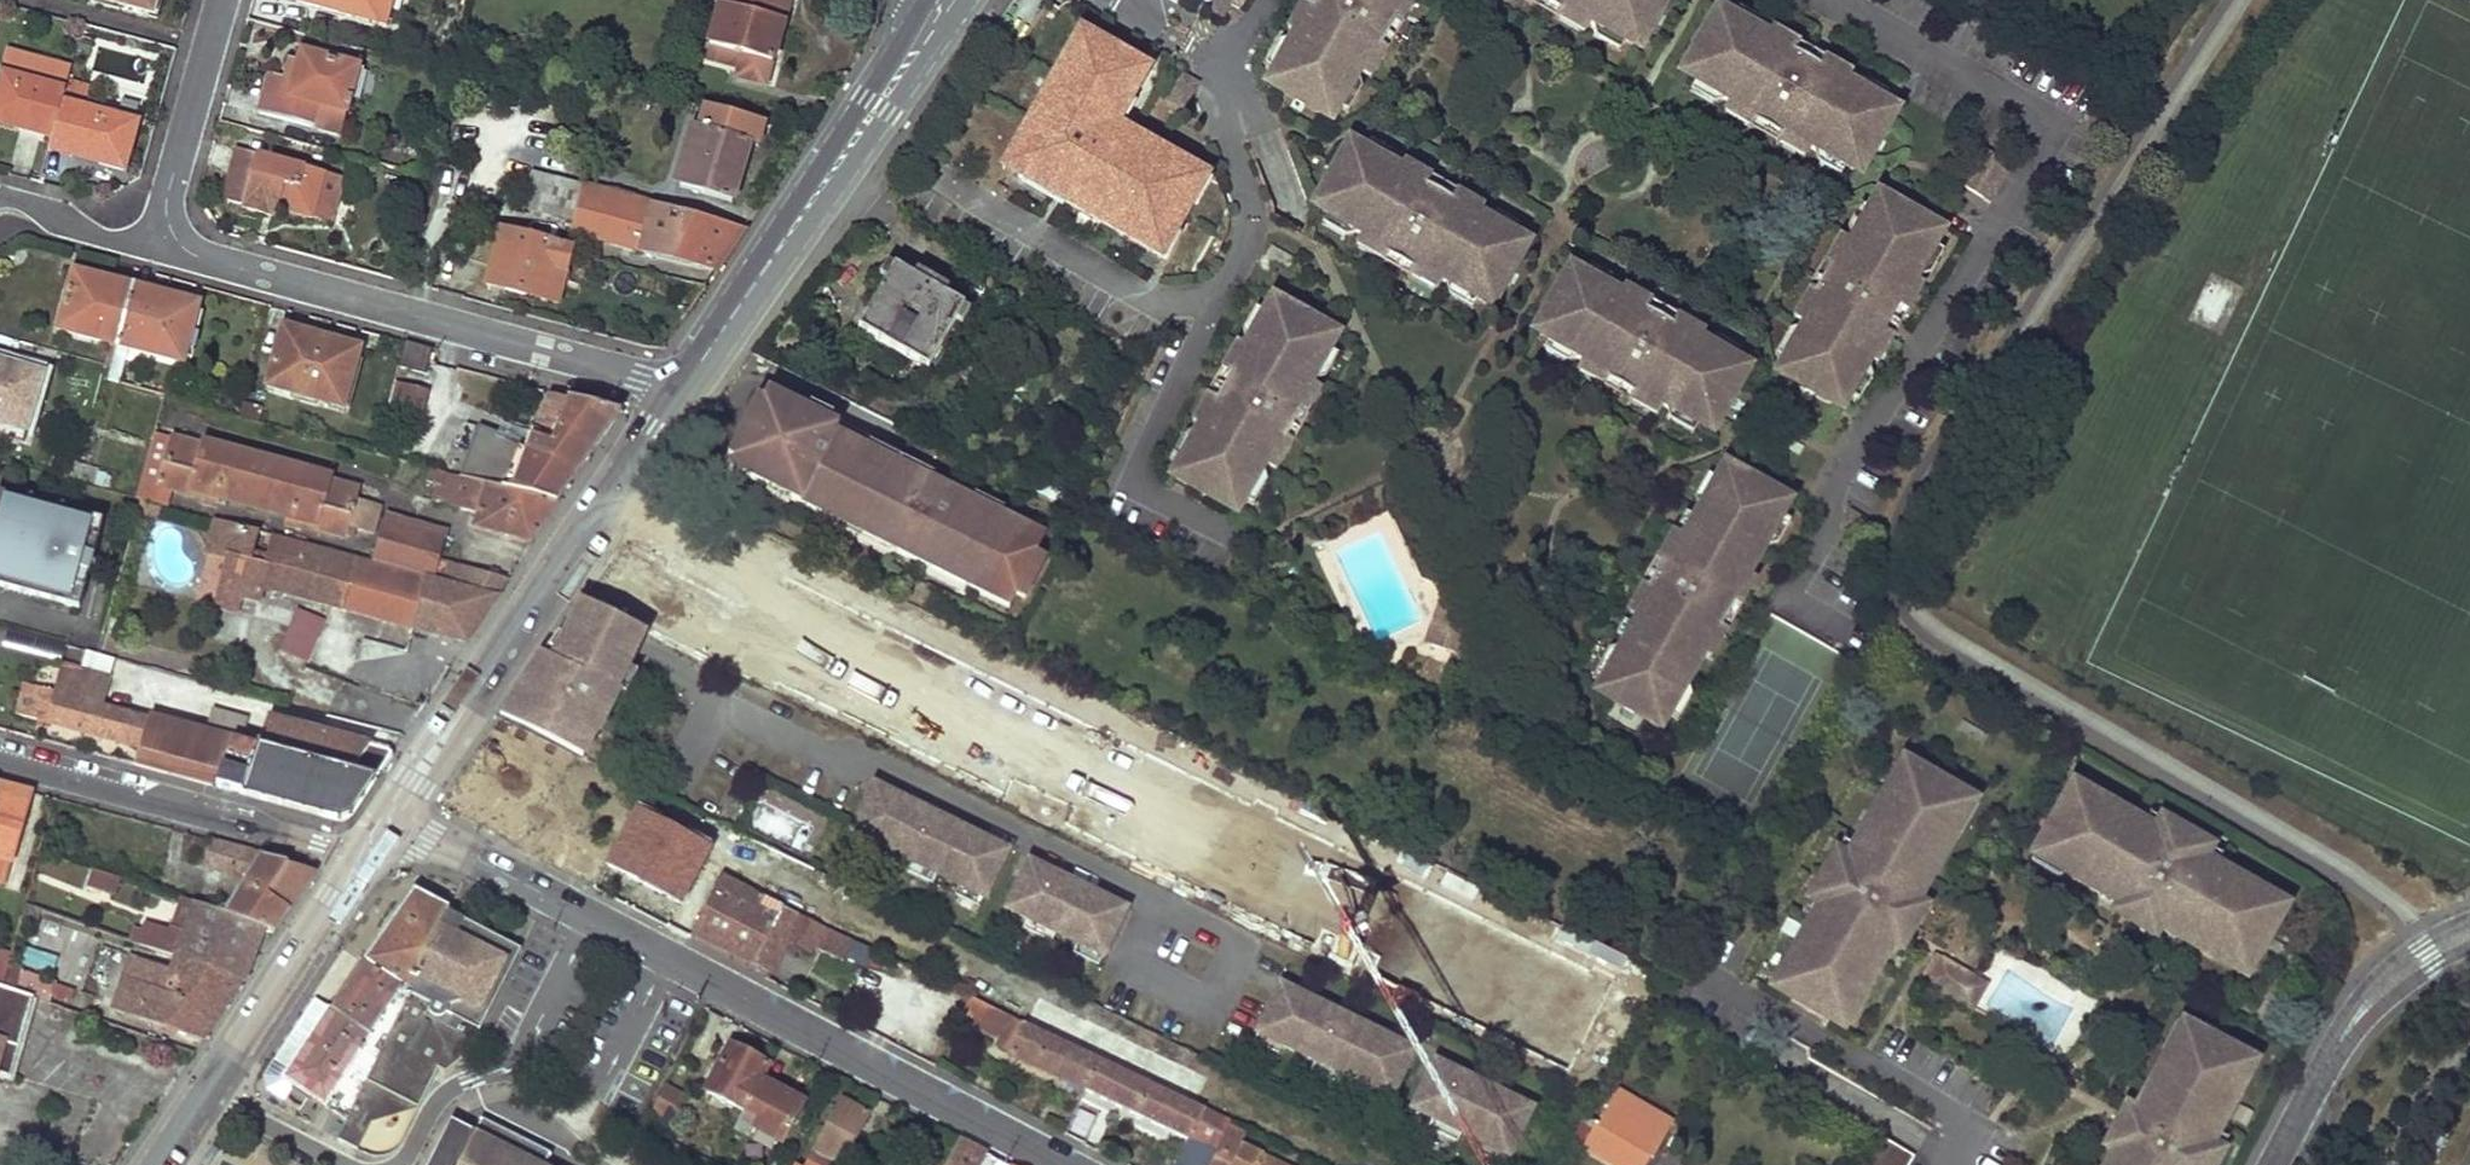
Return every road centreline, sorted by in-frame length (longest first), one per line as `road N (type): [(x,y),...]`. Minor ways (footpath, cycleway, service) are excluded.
road 1 (tertiary): [(393,814),(1063,1164)]
road 2 (residential): [(677,393),(201,258),(164,236)]
road 3 (secondary): [(393,814),(677,393)]
road 4 (secondary): [(721,329),(963,0)]
road 5 (residential): [(0,757),(318,845),(359,864)]
road 6 (secondary): [(912,18),(721,329)]
road 7 (secondary): [(155,1164),(359,864)]
road 8 (residential): [(221,0),(166,193),(164,236)]
road 9 (tertiary): [(2469,919),(2372,980),(2344,1014),(2323,1069)]
road 10 (tertiary): [(2323,1069),(2398,991),(2469,946)]
road 11 (residential): [(164,236),(116,239),(61,224),(31,205),(0,202)]

